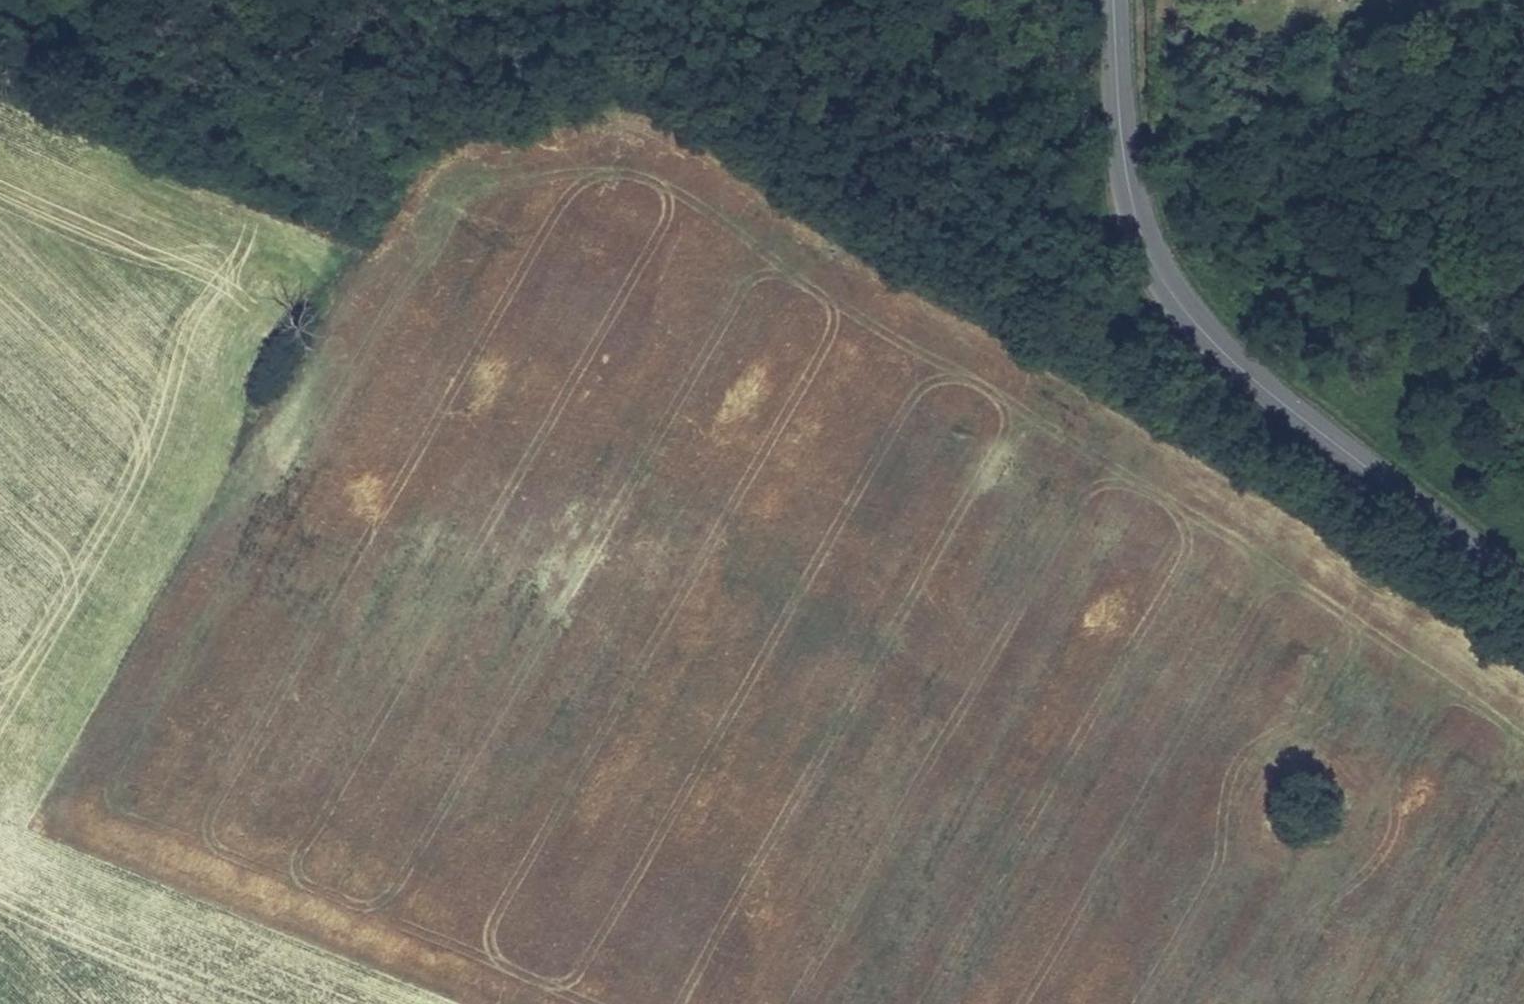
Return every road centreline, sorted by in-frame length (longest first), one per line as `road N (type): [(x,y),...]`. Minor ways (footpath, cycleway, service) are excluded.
road 1 (tertiary): [(1523,580),(1256,380),(1191,310),(1155,257),(1130,186),(1114,113),(1110,0)]

